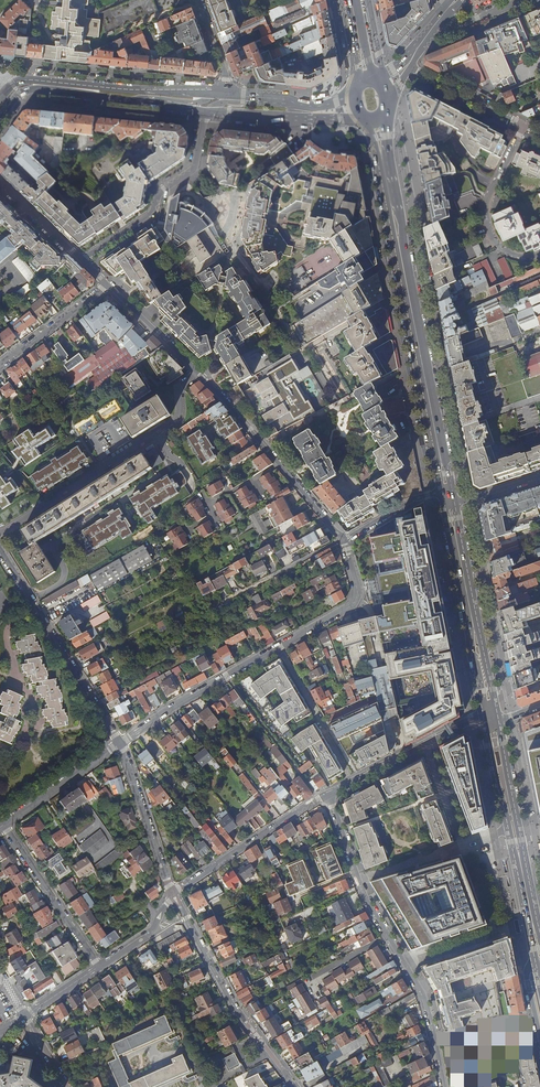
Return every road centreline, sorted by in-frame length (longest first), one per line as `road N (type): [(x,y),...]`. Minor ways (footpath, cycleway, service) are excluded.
road 1 (primary): [(361,119),(373,139),(442,492)]
road 2 (residential): [(120,743),(352,604),(357,593),(344,539)]
road 3 (primary): [(439,431),(389,154),(389,104)]
road 4 (residential): [(443,1086),(427,1005),(370,907),(329,795)]
road 5 (residential): [(30,600),(63,578),(53,541),(180,463),(157,435)]
road 6 (primary): [(484,717),(536,963)]
road 7 (secondary): [(226,95),(25,80),(0,98)]
road 8 (residential): [(173,895),(234,1006),(297,1086)]
road 9 (primary): [(539,934),(498,718)]
road 10 (primary): [(498,718),(455,504)]
road 11 (primary): [(445,507),(484,717)]
road 12 (residential): [(205,112),(194,168),(160,193),(151,213),(82,260)]
road 13 (residential): [(173,895),(329,795)]
road 14 (residential): [(0,533),(157,435)]
road 15 (residential): [(524,125),(484,214),(491,239),(505,251),(539,255)]
road 16 (residential): [(329,795),(484,717)]
road 17 (residential): [(7,824),(98,967)]
road 18 (residential): [(30,600),(120,743)]
road 19 (residential): [(120,743),(173,895)]
road 20 (secondary): [(205,112),(361,119)]
road 21 (secondary): [(0,118),(30,91),(138,103)]
road 22 (residential): [(7,824),(120,743)]
road 23 (residential): [(0,369),(108,287)]
road 24 (residential): [(410,67),(524,125)]
road 25 (residential): [(279,464),(208,505),(214,516),(187,531)]
road 26 (residential): [(198,373),(108,287)]
road 27 (residential): [(279,464),(198,373)]

